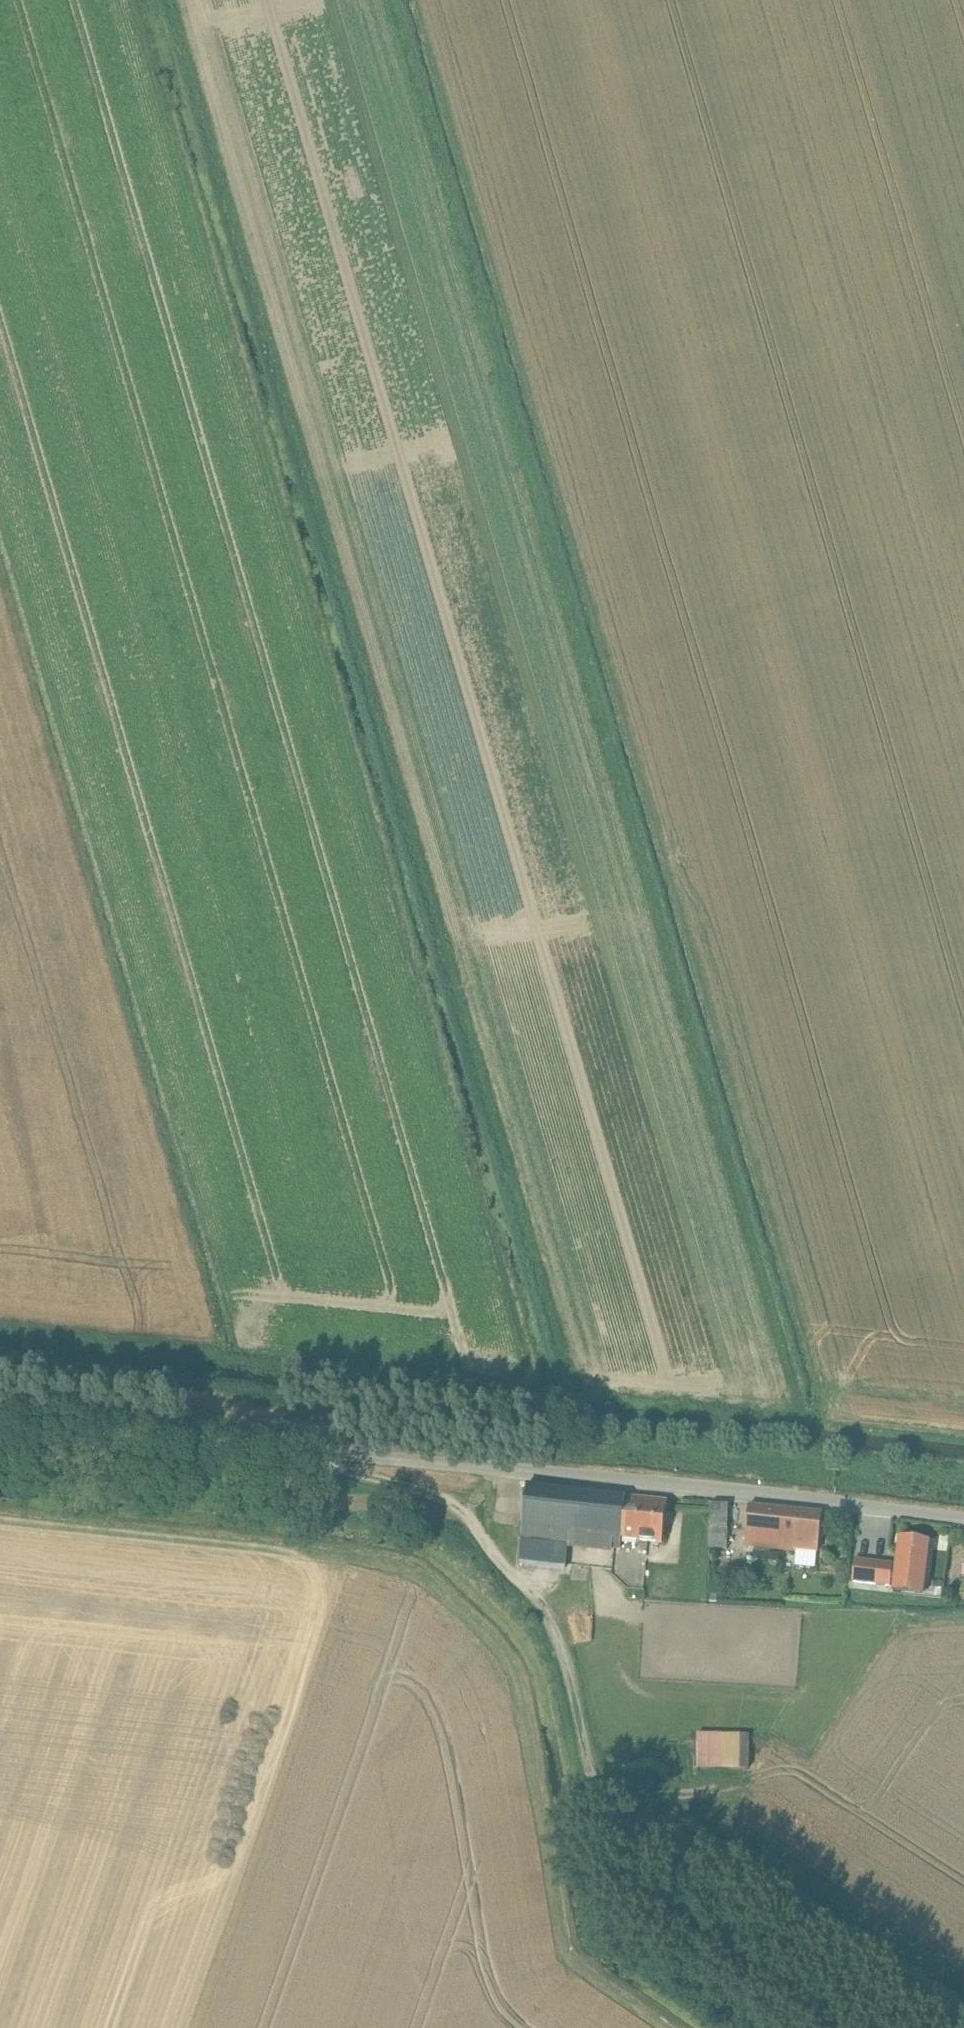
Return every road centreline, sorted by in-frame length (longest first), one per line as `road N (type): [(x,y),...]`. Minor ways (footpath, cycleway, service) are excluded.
road 1 (track): [(846,2027),(633,1874),(591,1772),(555,1630),(459,1509),(311,1458),(231,1419),(0,1385)]
road 2 (tertiary): [(963,1519),(0,1418)]
road 3 (track): [(0,1518),(375,1561),(442,1590),(515,1677),(568,1954),(666,2027)]
road 4 (track): [(0,1321),(523,1376)]
road 5 (track): [(231,1419),(336,1416),(566,1438)]
road 6 (track): [(963,1428),(774,1407)]
road 7 (track): [(597,1790),(655,1795),(764,1786)]

